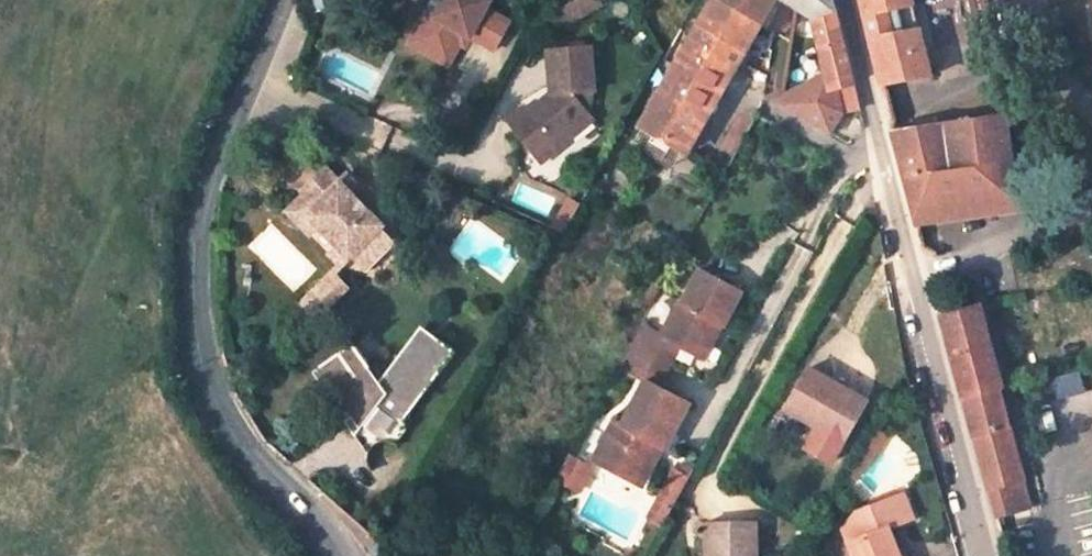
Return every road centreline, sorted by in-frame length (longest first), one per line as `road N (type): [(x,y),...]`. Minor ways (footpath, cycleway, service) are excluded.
road 1 (tertiary): [(343,555),(244,453),(204,387),(192,319),(191,241),(216,145),(278,0)]
road 2 (residential): [(986,555),(844,0)]

